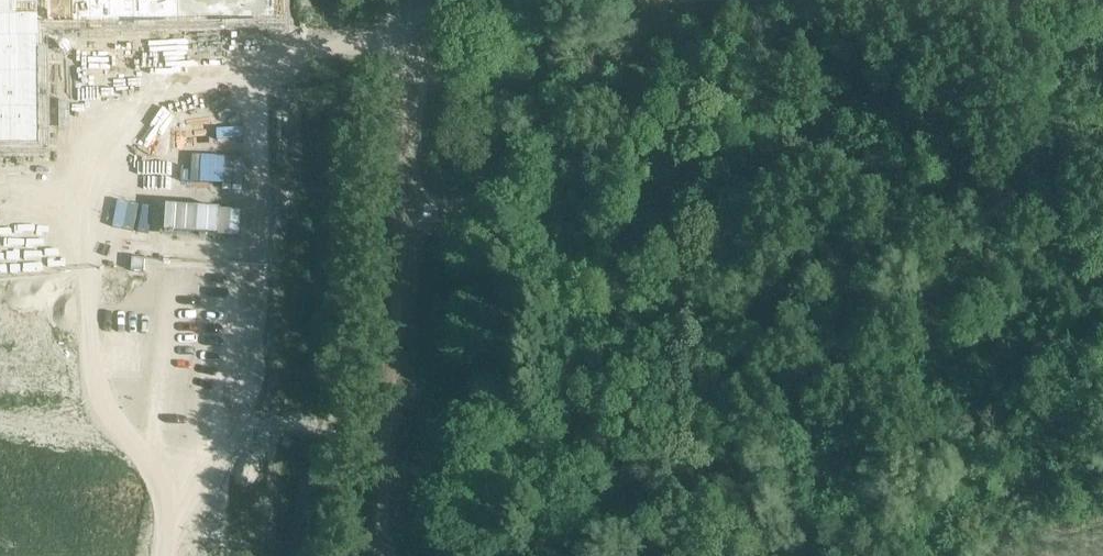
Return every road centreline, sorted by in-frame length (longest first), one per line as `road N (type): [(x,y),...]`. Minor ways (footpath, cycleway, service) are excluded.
road 1 (unclassified): [(609,555),(625,505),(666,241),(685,0)]

